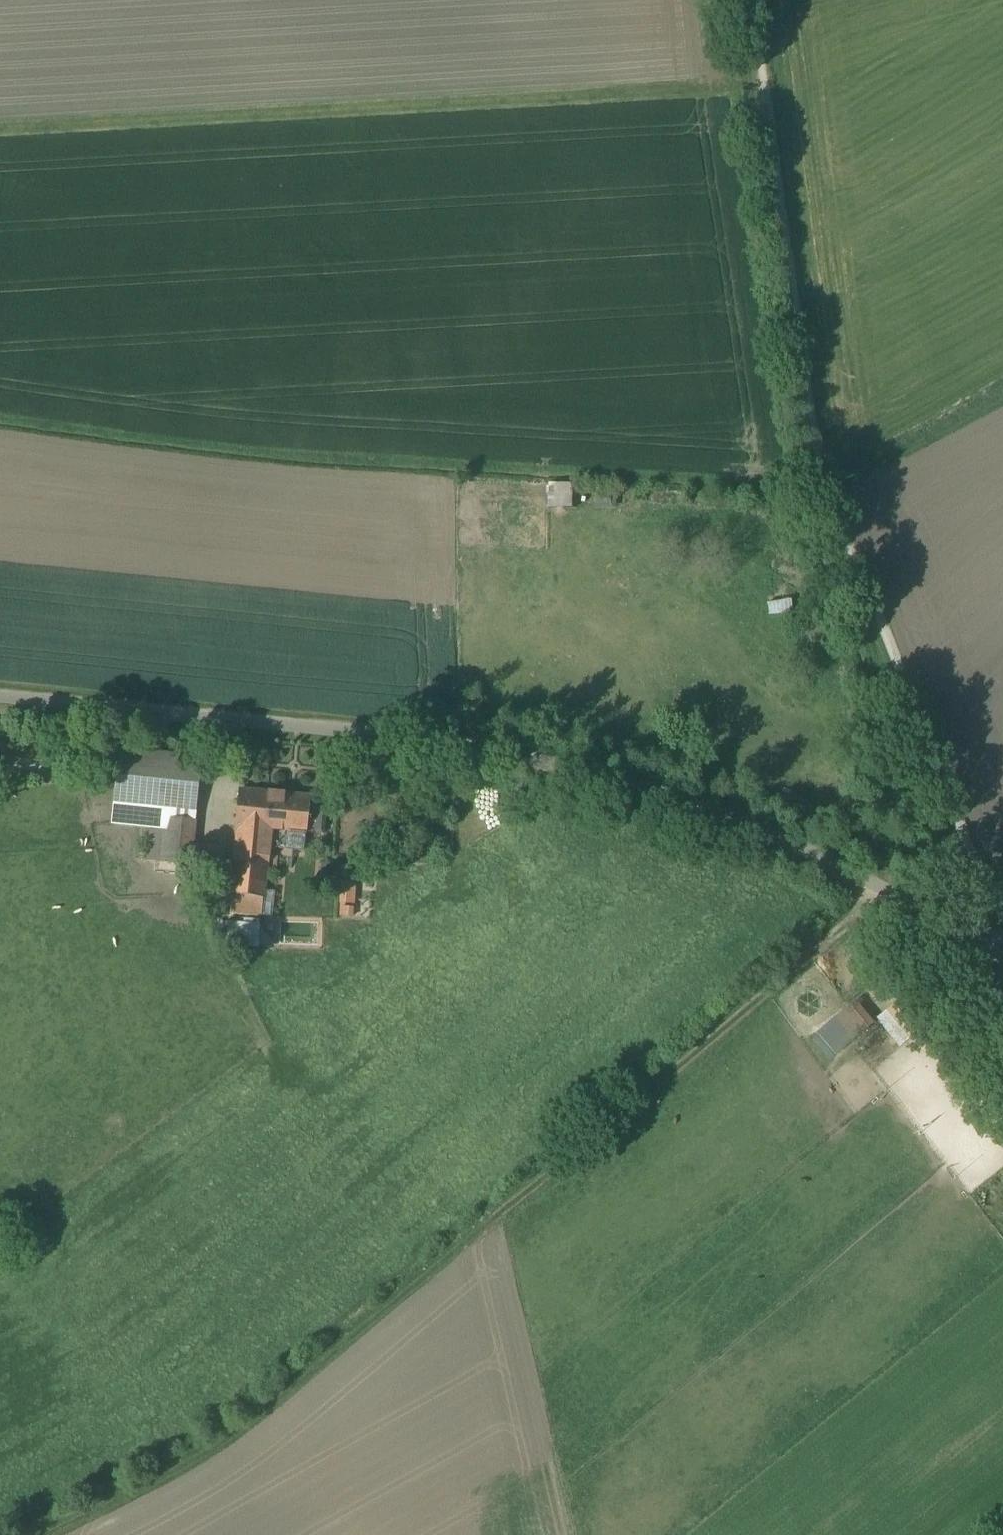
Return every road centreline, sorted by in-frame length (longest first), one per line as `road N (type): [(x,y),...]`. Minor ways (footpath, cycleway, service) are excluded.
road 1 (unclassified): [(1002,960),(800,848),(575,762),(0,699)]

